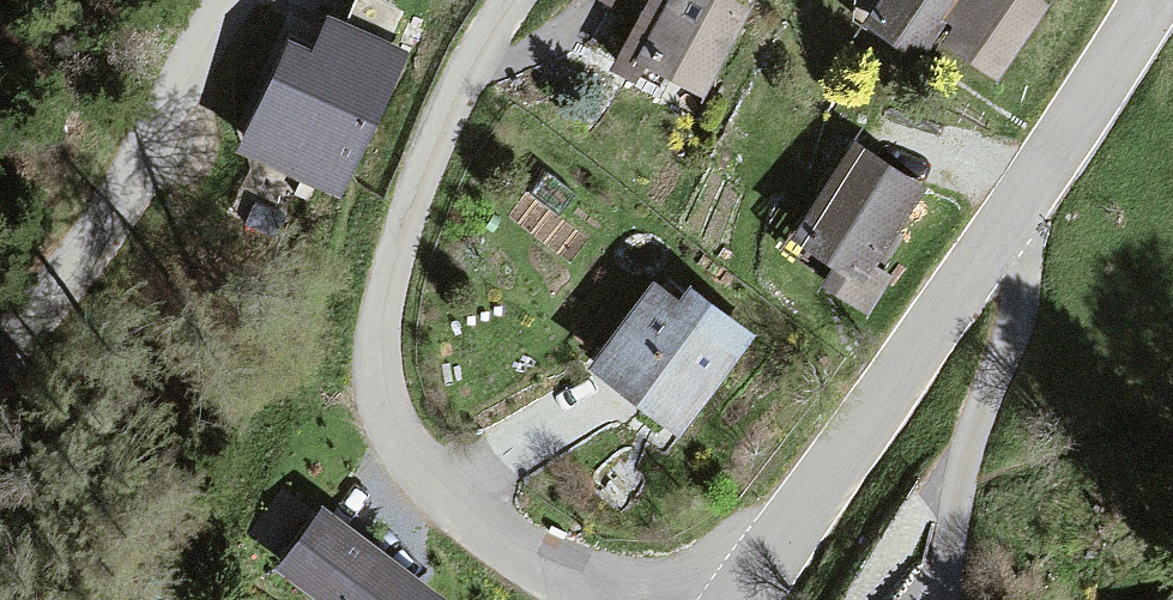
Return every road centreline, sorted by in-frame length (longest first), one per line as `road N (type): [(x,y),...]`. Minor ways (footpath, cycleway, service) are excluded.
road 1 (tertiary): [(736,599),(1013,213),(1153,0)]
road 2 (residential): [(594,599),(438,481),(397,424),(385,391),(384,324),(408,217),(456,98),(513,0)]
road 3 (residential): [(230,0),(135,178),(0,376)]
road 4 (track): [(998,234),(1024,287),(960,501),(951,599)]

